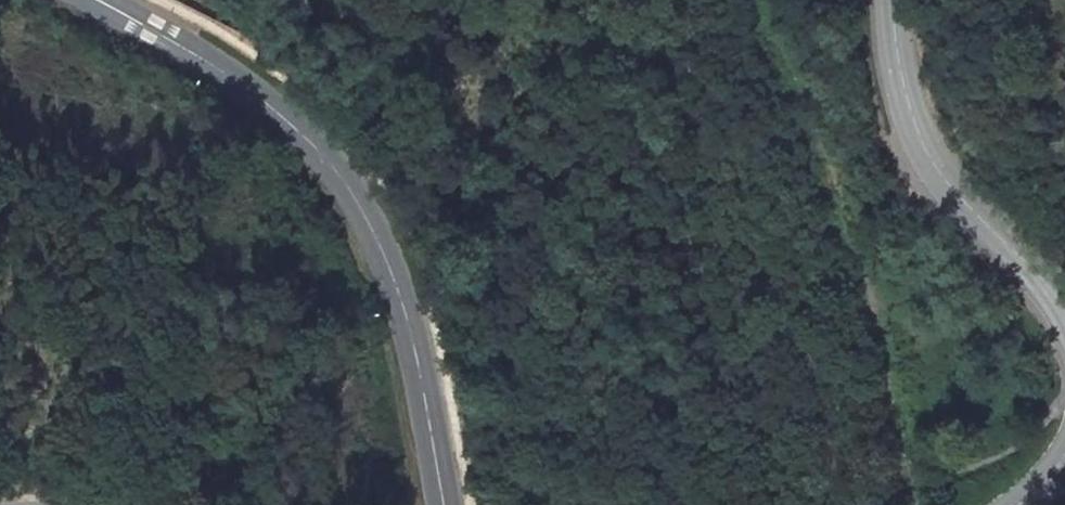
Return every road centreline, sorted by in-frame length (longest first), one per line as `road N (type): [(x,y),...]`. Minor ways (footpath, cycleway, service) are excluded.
road 1 (tertiary): [(100,0),(261,95),(353,183),(404,274),(457,504)]
road 2 (secondary): [(1064,321),(1030,269),(947,185),(925,148),(900,76),(893,0)]

